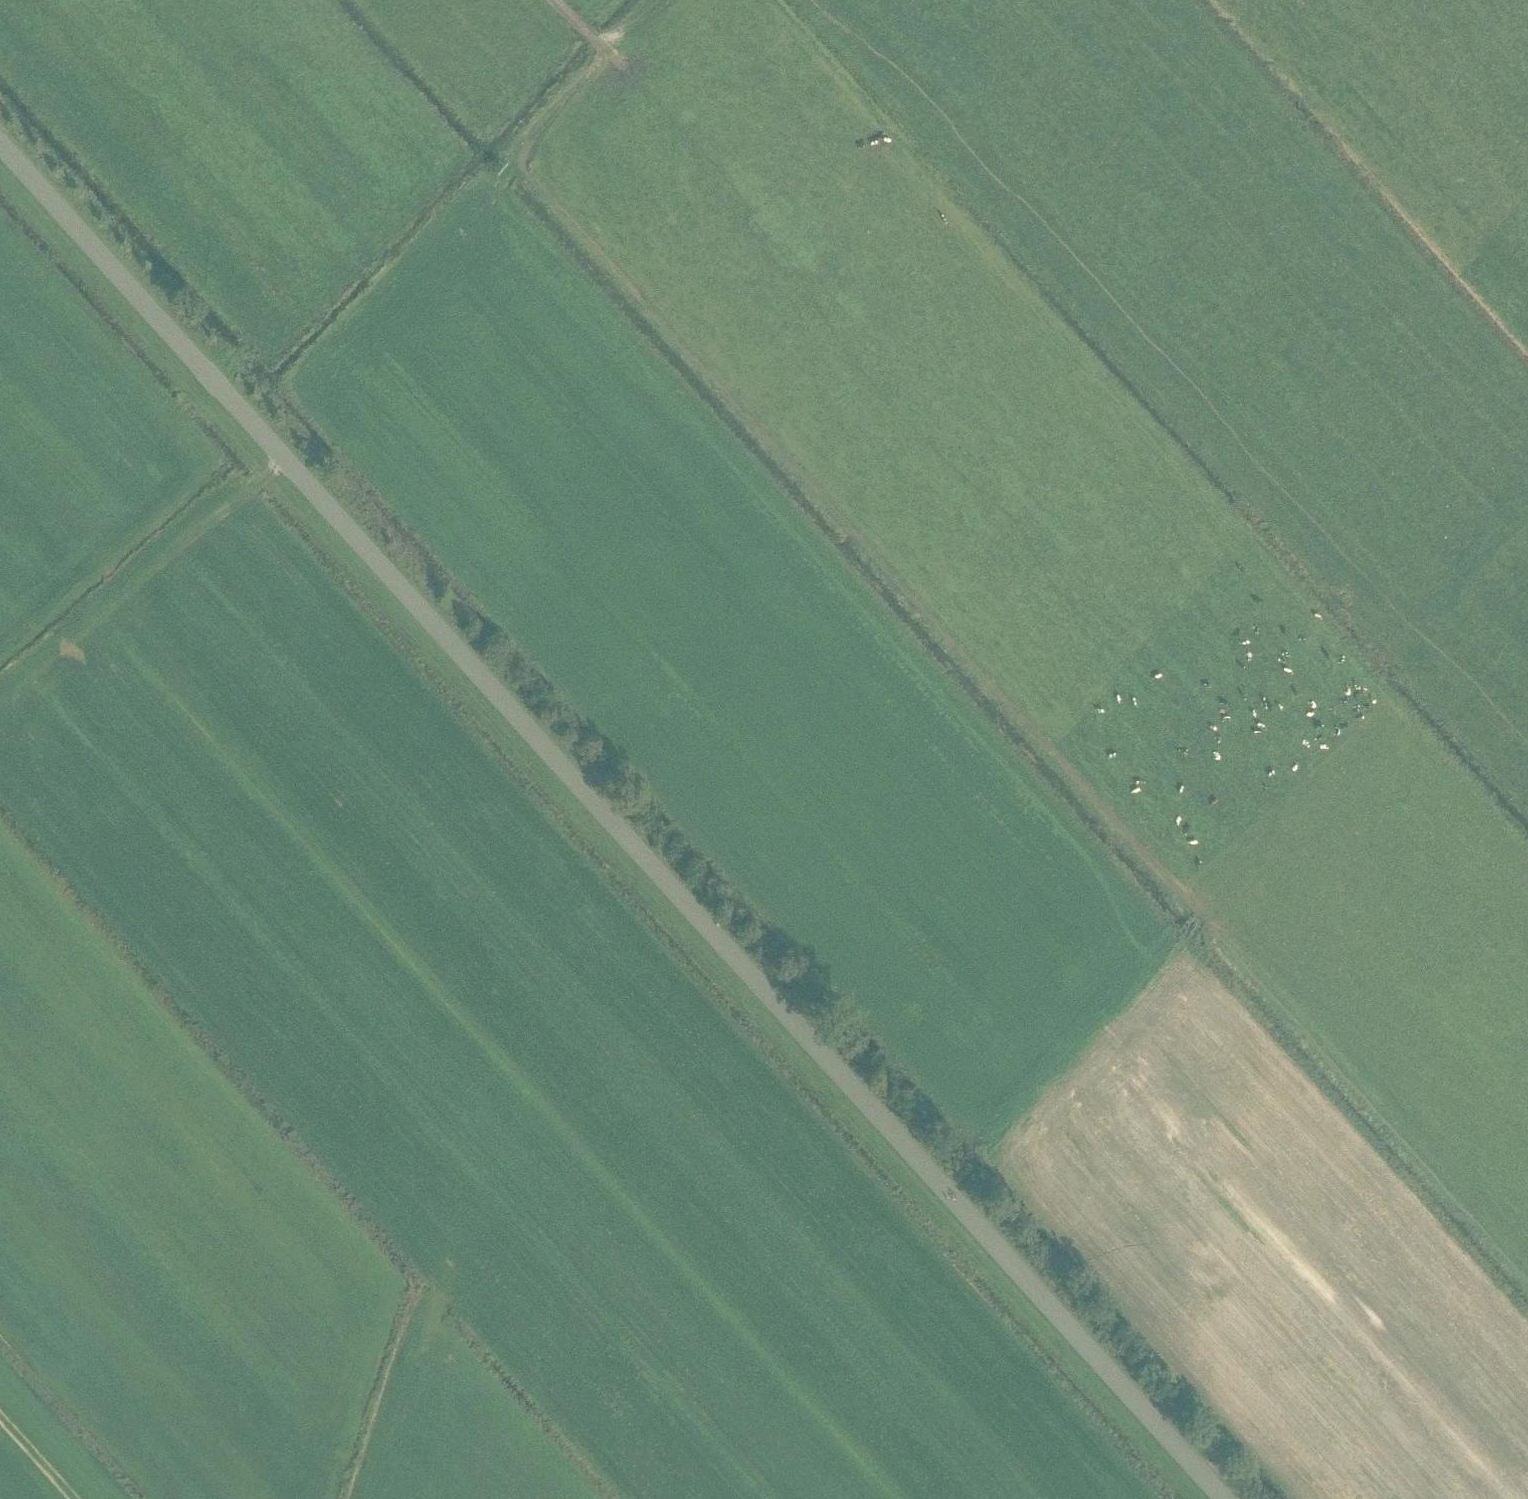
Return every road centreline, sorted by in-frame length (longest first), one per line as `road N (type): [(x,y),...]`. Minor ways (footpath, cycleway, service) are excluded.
road 1 (unclassified): [(1222,1498),(0,143)]

